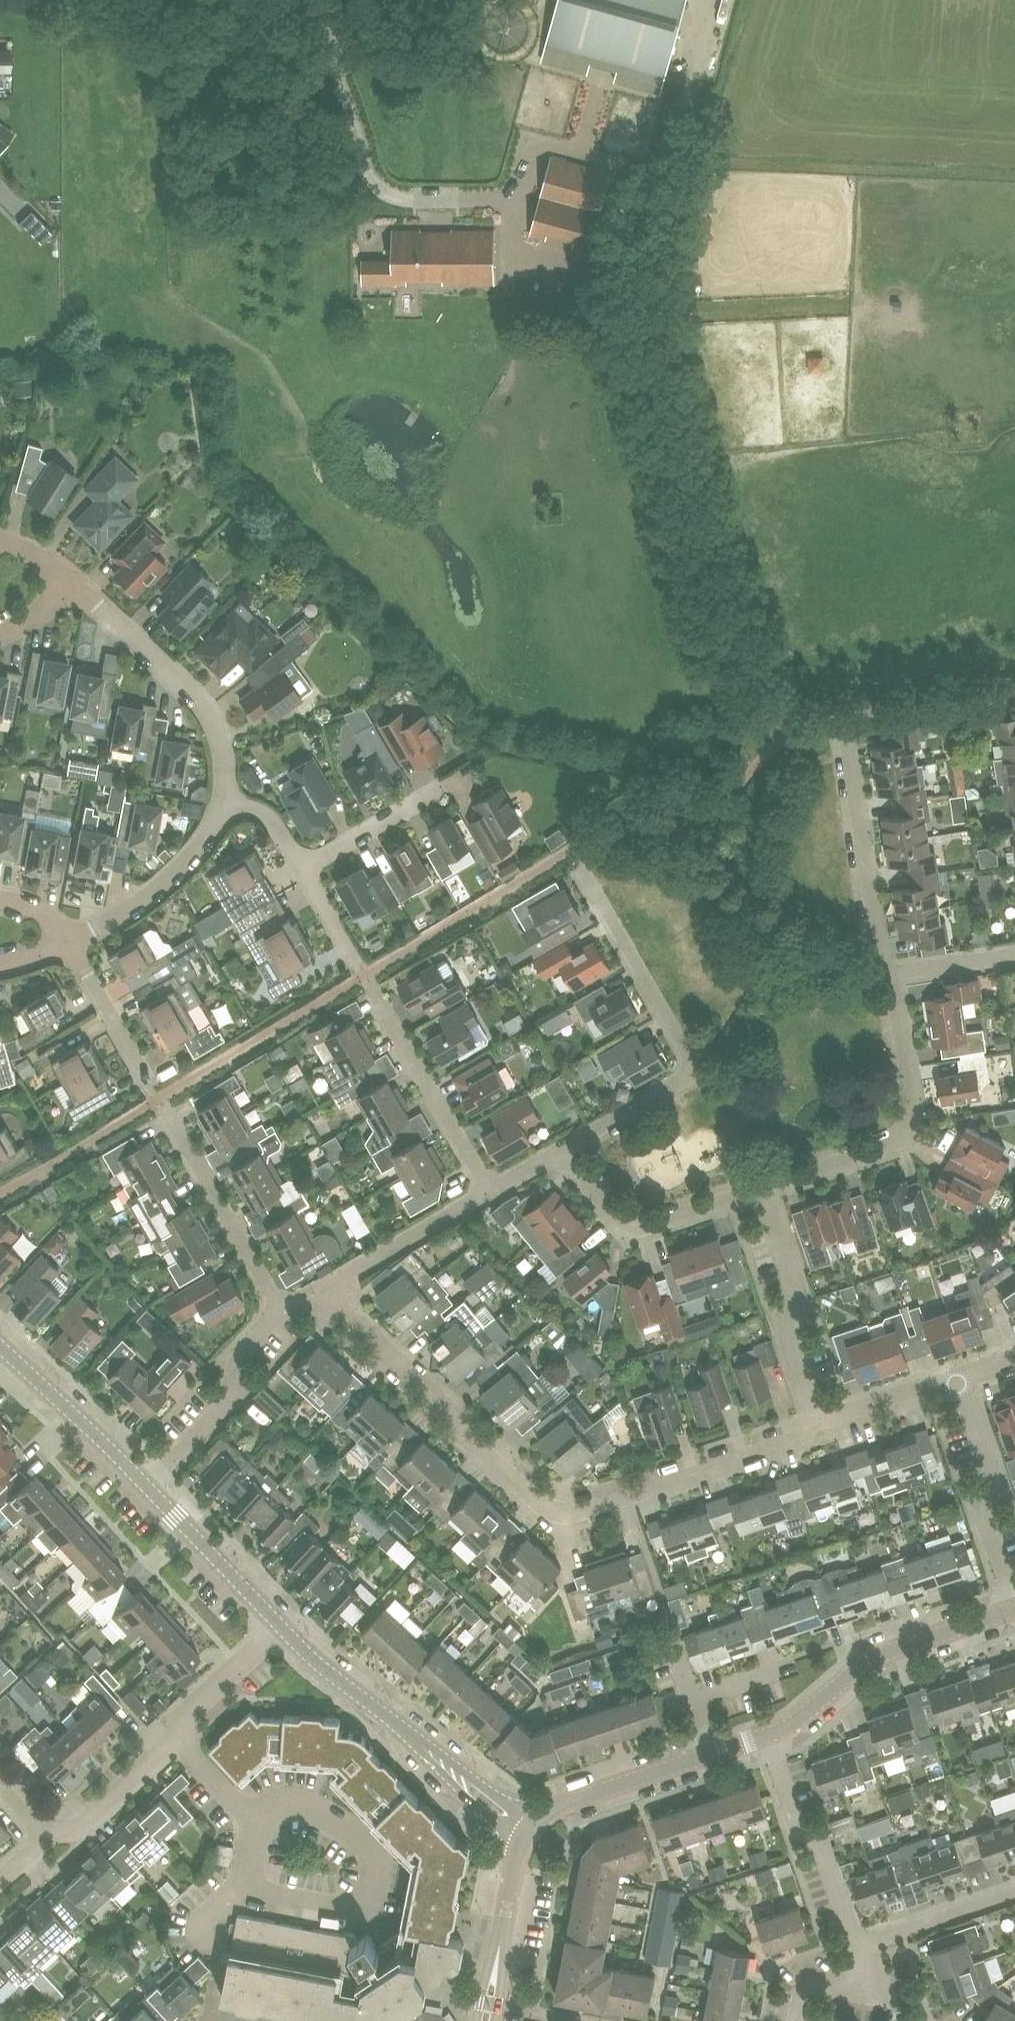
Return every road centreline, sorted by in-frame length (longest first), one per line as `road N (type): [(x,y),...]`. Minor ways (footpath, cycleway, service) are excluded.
road 1 (residential): [(333,1302),(459,1417),(468,1437),(541,1507),(570,1514),(818,1430)]
road 2 (residential): [(563,1150),(684,1081),(690,1066),(584,874)]
road 3 (residential): [(252,1819),(277,1799),(308,1802),(370,1849),(374,1888),(361,1903),(336,1910),(237,1886)]
road 4 (tertiary): [(528,1831),(281,1627)]
road 5 (residential): [(763,1189),(892,1145),(909,1130),(914,1113),(885,976)]
road 6 (residential): [(67,574),(217,722),(227,802)]
road 7 (tertiary): [(768,1735),(799,1723),(873,1661),(1014,1610)]
road 8 (tertiary): [(528,1831),(562,1804),(768,1735)]
road 9 (residential): [(818,1430),(787,1324),(798,1299),(763,1189)]
road 10 (residential): [(487,1192),(364,973)]
road 11 (residential): [(885,976),(845,729)]
road 12 (residential): [(1014,1609),(983,1503),(993,1479),(959,1381)]
road 13 (residential): [(281,1305),(159,1099)]
road 14 (residential): [(763,1189),(653,1223),(627,1219),(563,1150)]
road 15 (residential): [(146,1487),(235,1394),(234,1363),(281,1305)]
road 16 (residential): [(859,1946),(821,1844),(796,1821),(768,1735)]
road 17 (residential): [(227,802),(202,844),(159,888),(66,940)]
road 18 (tertiary): [(146,1487),(0,1347)]
road 19 (residential): [(333,1302),(341,1278),(487,1192)]
road 20 (tertiary): [(281,1627),(146,1487)]
road 21 (tertiary): [(485,2020),(528,1831)]
road 22 (residential): [(66,940),(159,1099)]
road 23 (residential): [(302,867),(461,784)]
road 24 (residential): [(180,1739),(73,1832),(41,1829)]
road 25 (residential): [(1014,1894),(859,1946)]
road 26 (residential): [(281,1627),(183,1718),(180,1739)]
road 27 (residential): [(818,1430),(959,1381)]
road 28 (residential): [(885,976),(1014,954)]
road 29 (residential): [(302,867),(364,973)]

